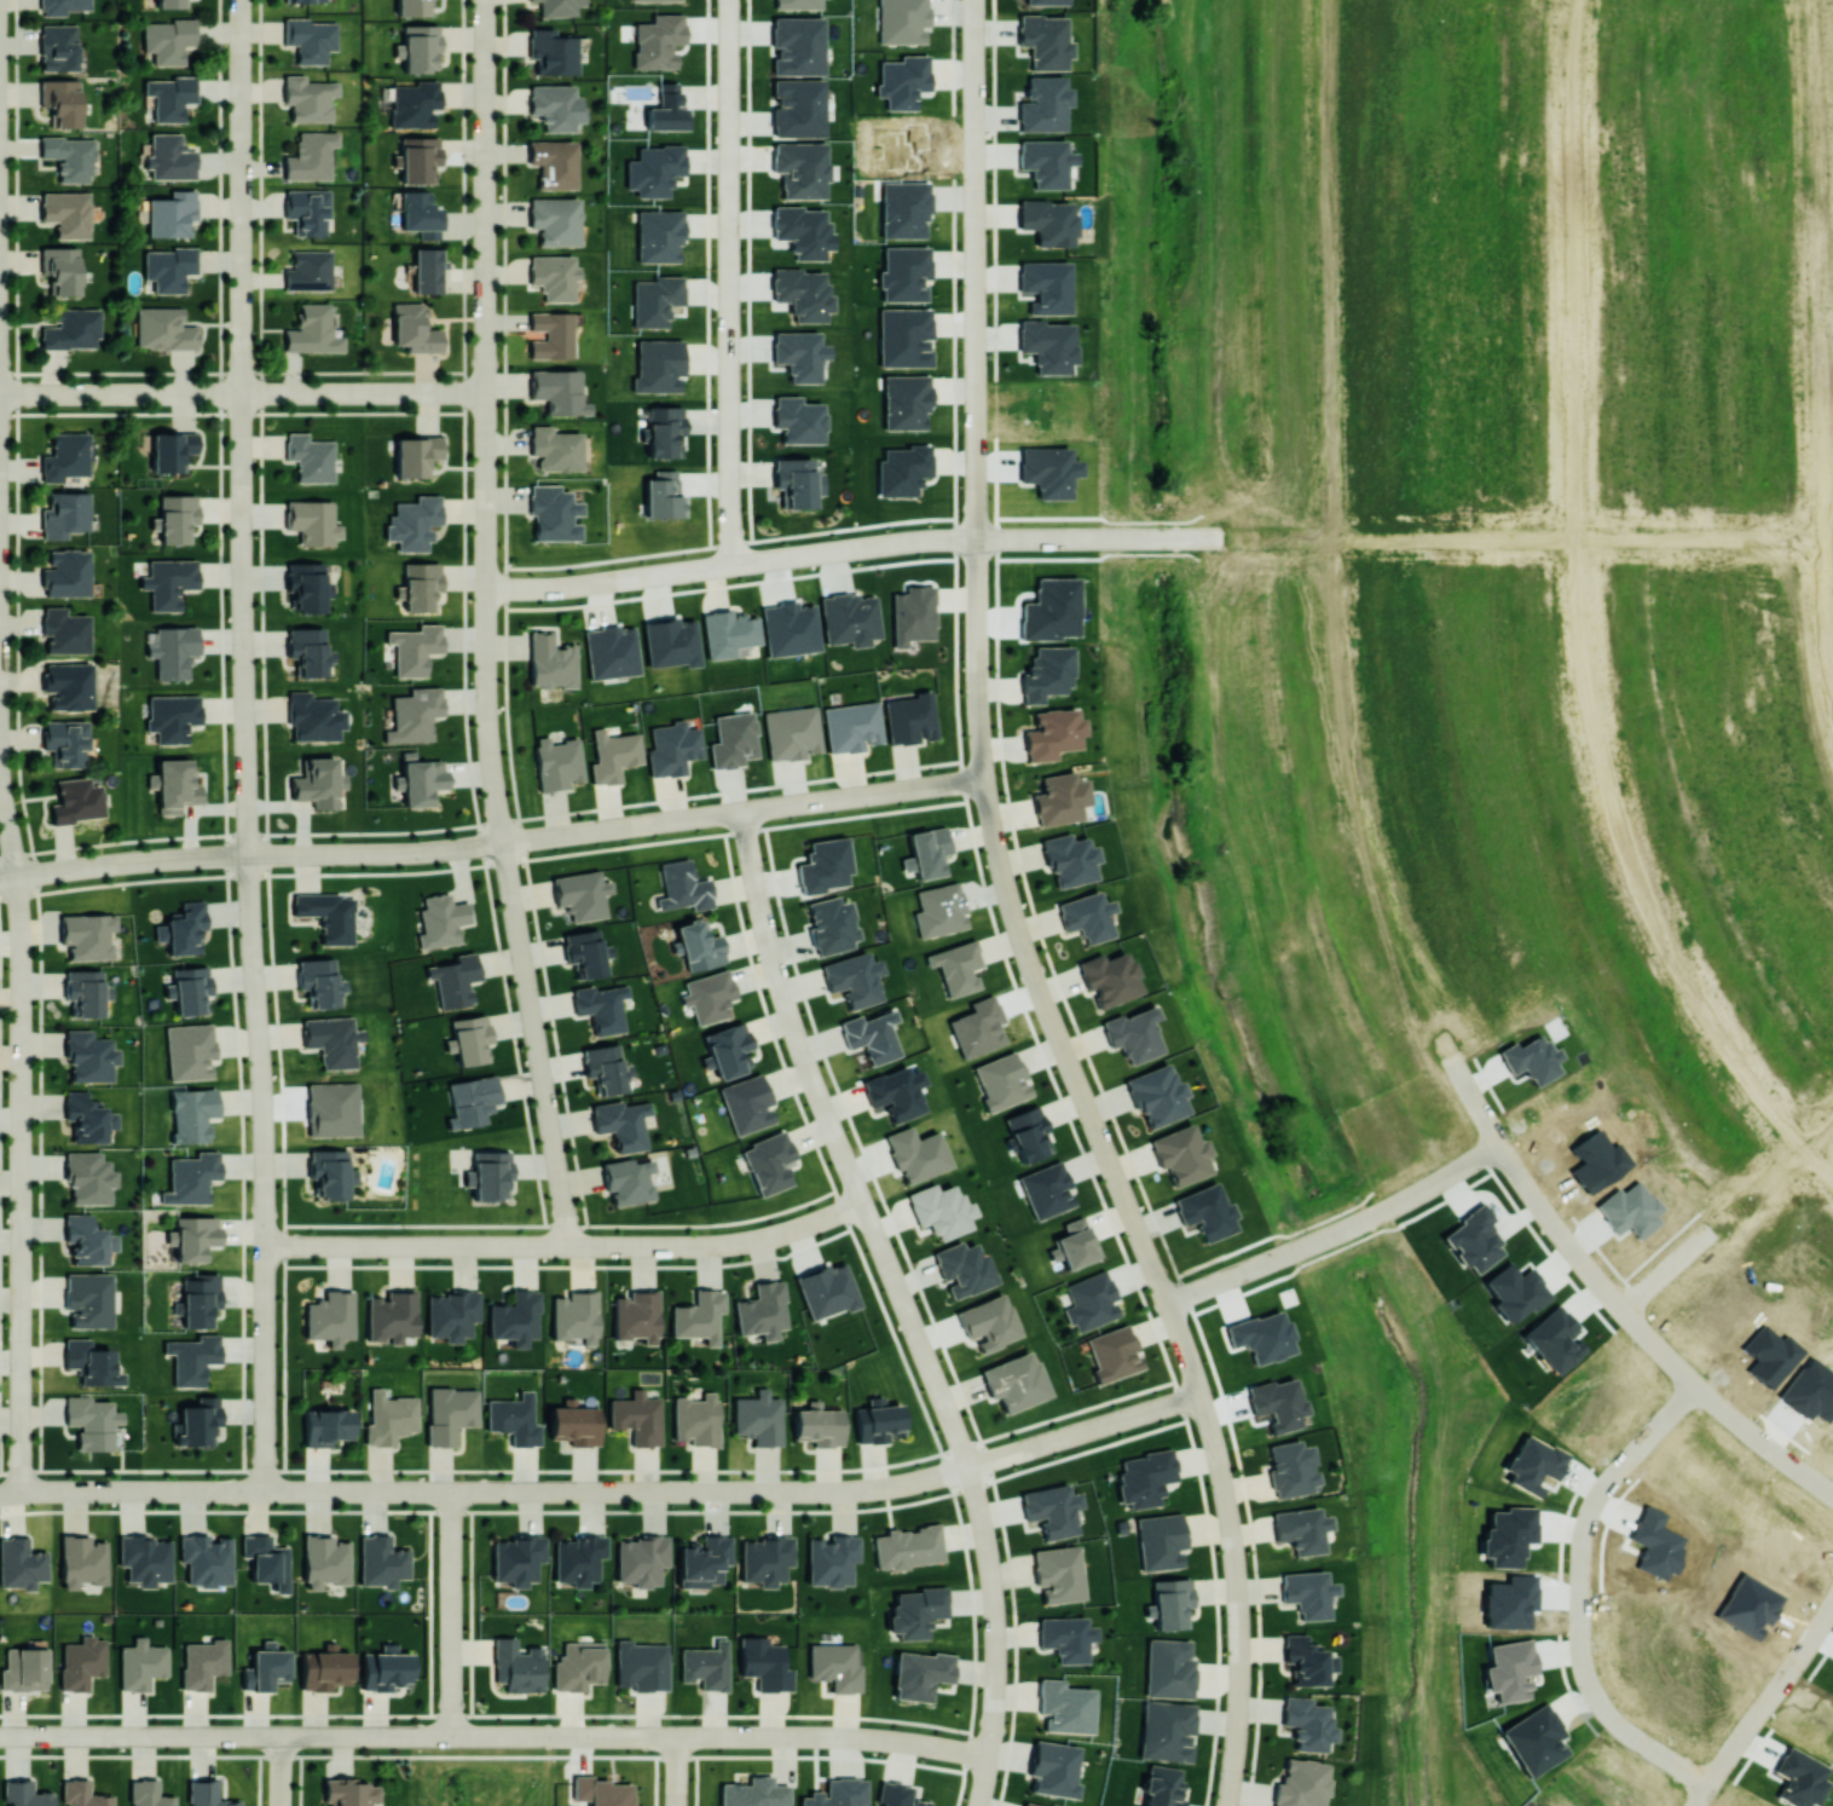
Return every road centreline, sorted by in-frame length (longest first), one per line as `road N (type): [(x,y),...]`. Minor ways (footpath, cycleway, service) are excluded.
road 1 (residential): [(979,1805),(995,1649),(967,1467),(787,983),(750,808)]
road 2 (residential): [(240,0),(248,854)]
road 3 (residential): [(1832,700),(1818,543),(1801,0)]
road 4 (residential): [(977,665),(983,778),(1007,896),(1167,1302)]
road 5 (residential): [(973,0),(976,639)]
road 6 (residential): [(248,854),(266,1161),(264,1491)]
road 7 (residential): [(16,877),(19,1493)]
road 8 (residential): [(1220,536),(918,540),(607,583)]
road 9 (residential): [(264,1491),(854,1489)]
road 10 (residential): [(1832,1494),(1765,1446),(1636,1323),(1546,1216),(1455,1061)]
road 11 (residential): [(733,564),(728,0)]
road 12 (residential): [(1695,1384),(1618,1466),(1592,1506),(1580,1553),(1582,1643),(1591,1690),(1608,1716),(1707,1784)]
road 13 (residential): [(0,394),(486,393)]
road 14 (residential): [(486,477),(485,0)]
road 15 (residential): [(594,830),(450,849),(121,861)]
road 16 (residential): [(1167,1302),(1209,1423),(1227,1511),(1237,1596),(1234,1746)]
road 17 (residential): [(266,1245),(716,1245)]
road 18 (residential): [(415,1736),(0,1736)]
road 19 (residential): [(567,1244),(502,843)]
road 20 (residential): [(1167,1302),(1364,1221),(1500,1144)]
road 21 (residential): [(983,778),(623,826)]
road 22 (residential): [(502,843),(487,731),(486,489)]
road 23 (residential): [(866,1489),(967,1467),(1201,1394)]
road 24 (residential): [(988,1758),(871,1737),(677,1733)]
road 25 (residential): [(1623,1308),(1832,1119)]
road 26 (residential): [(0,1495),(264,1491)]
road 27 (residential): [(1695,1805),(1832,1600)]
road 28 (residential): [(452,1490),(451,1736)]
road 29 (residential): [(1719,1043),(1832,1177)]
road 30 (residential): [(548,1735),(415,1736)]
road 31 (residential): [(677,1733),(554,1735)]
road 32 (residential): [(121,861),(0,879)]

